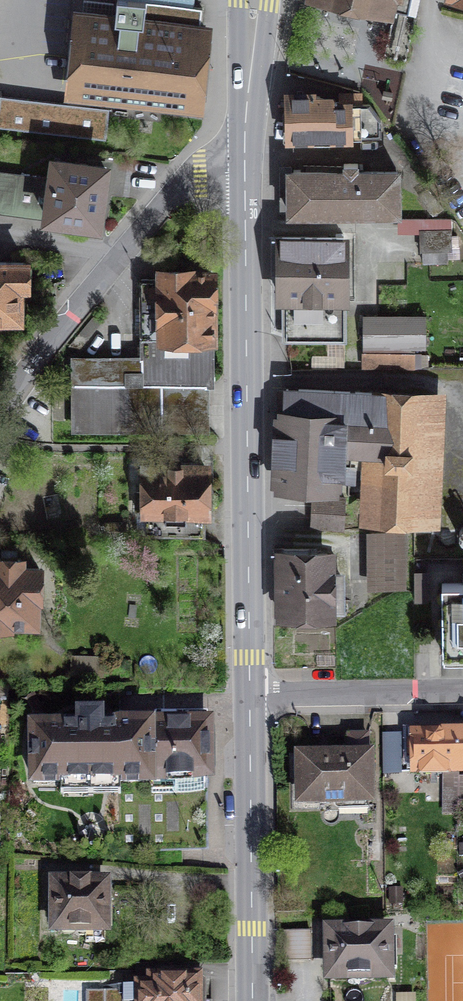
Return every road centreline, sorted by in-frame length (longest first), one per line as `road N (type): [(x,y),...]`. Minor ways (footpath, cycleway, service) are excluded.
road 1 (secondary): [(244,172),(250,694)]
road 2 (residential): [(0,418),(173,193),(200,179),(244,172)]
road 3 (secondary): [(250,694),(253,1000)]
road 4 (residential): [(250,694),(462,693)]
road 5 (secondary): [(253,0),(244,172)]

